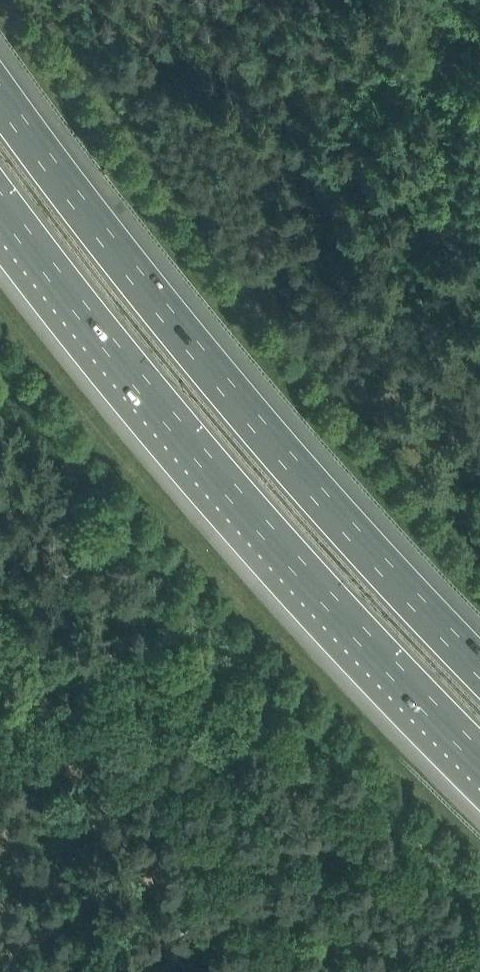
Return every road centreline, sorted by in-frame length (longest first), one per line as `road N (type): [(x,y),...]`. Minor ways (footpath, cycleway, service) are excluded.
road 1 (motorway): [(479,674),(244,415),(143,294),(0,98)]
road 2 (motorway): [(0,202),(101,340),(479,764)]

